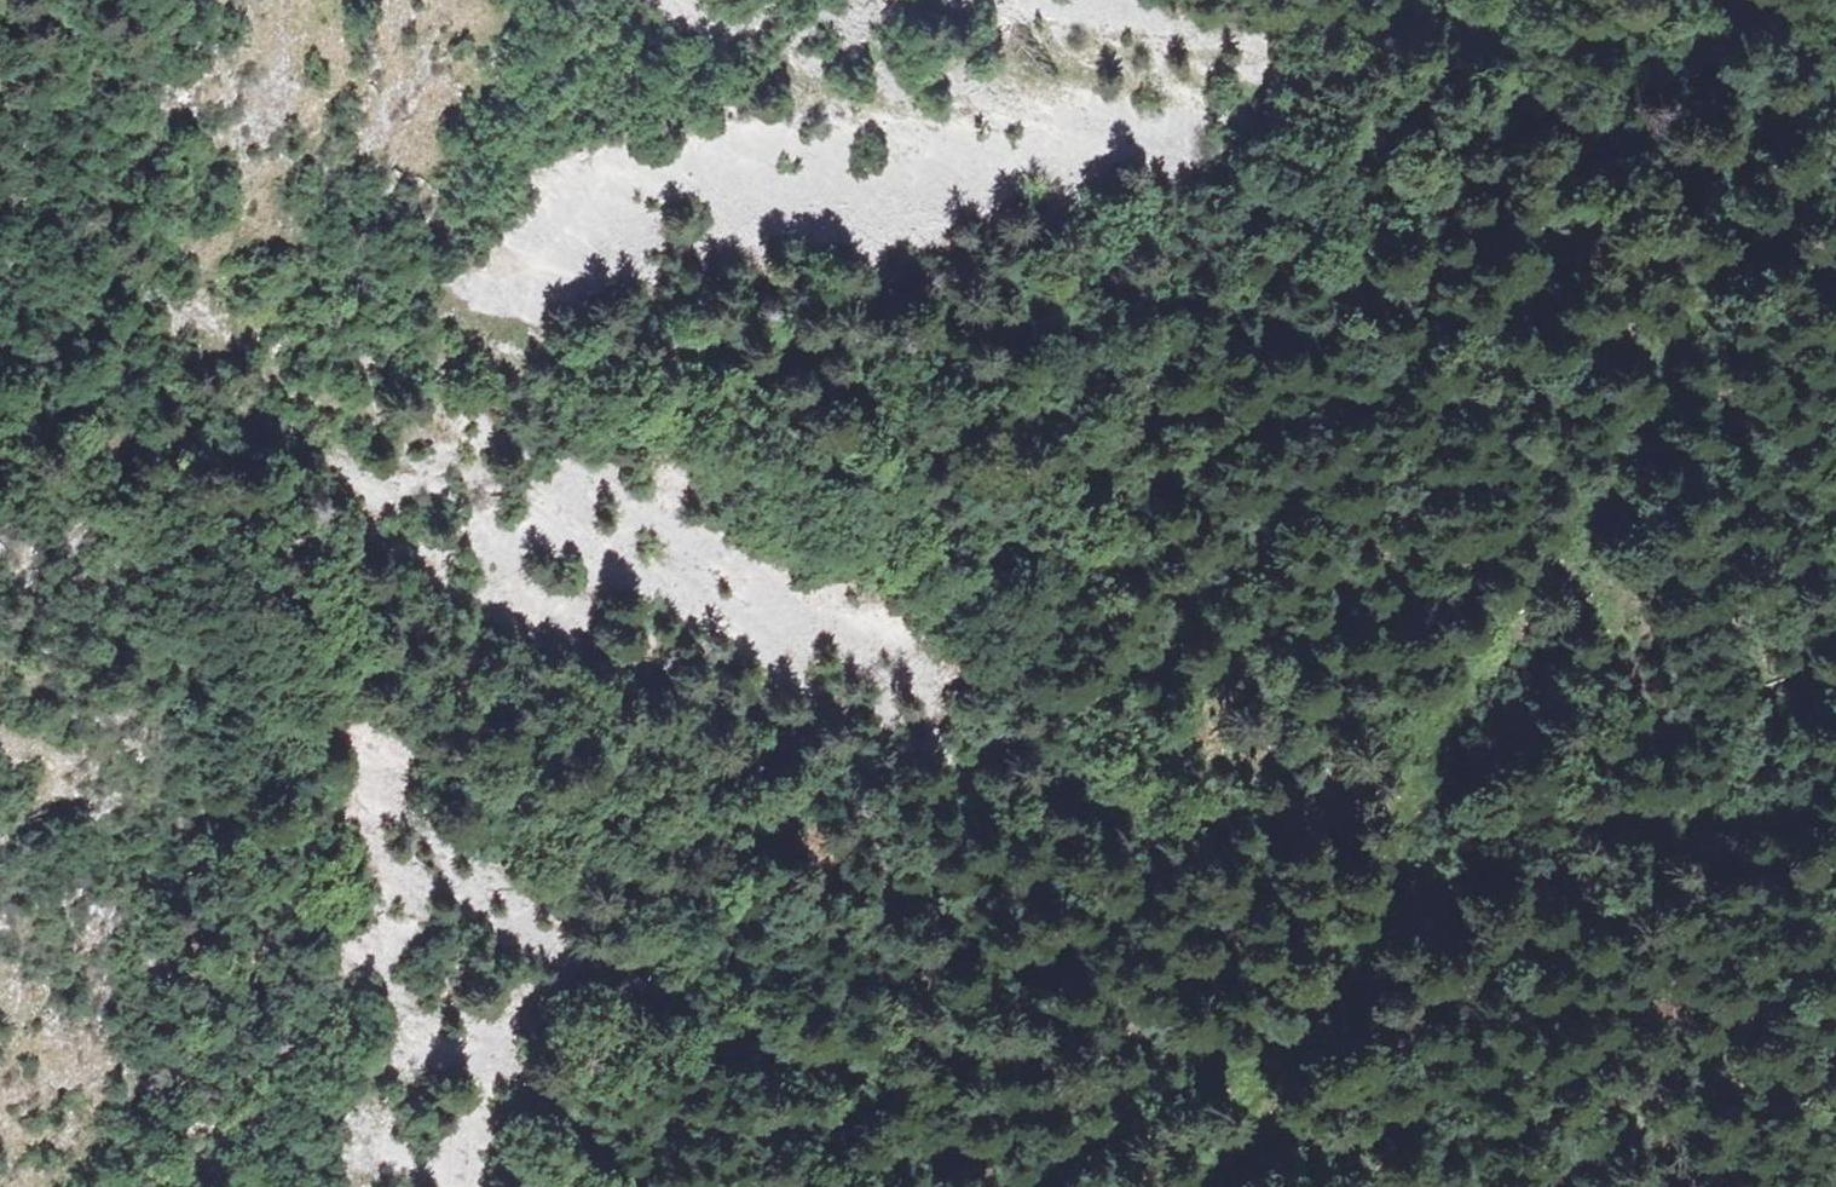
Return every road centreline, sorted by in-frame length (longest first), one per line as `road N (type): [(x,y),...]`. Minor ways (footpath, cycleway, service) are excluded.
road 1 (track): [(1835,195),(1720,364),(1634,458),(1553,590),(1395,919),(1335,1019),(1295,1050),(1209,1075),(1076,1139),(1021,1186)]
road 2 (track): [(1295,1050),(1191,1186)]

